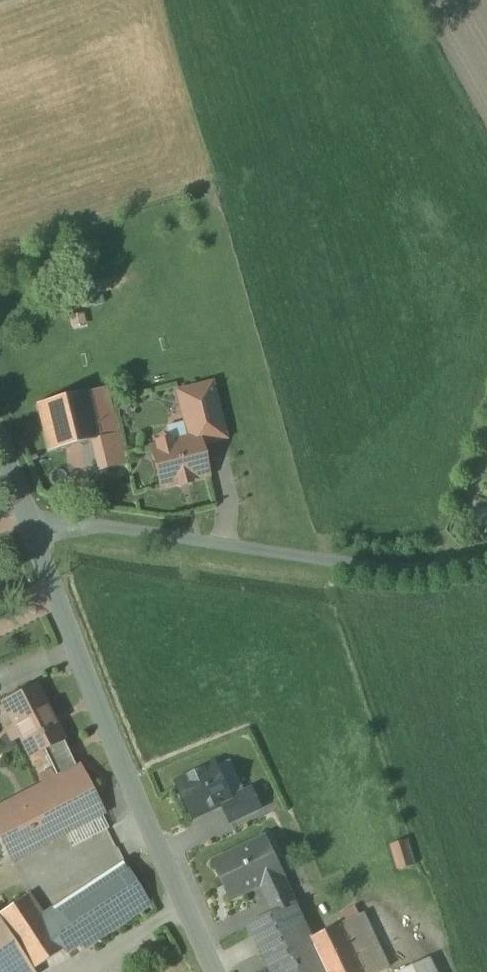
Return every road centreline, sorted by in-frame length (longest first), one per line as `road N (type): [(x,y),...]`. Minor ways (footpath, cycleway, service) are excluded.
road 1 (unclassified): [(215,971),(152,840),(36,537)]
road 2 (unclassified): [(36,537),(98,527),(392,573),(486,562)]

